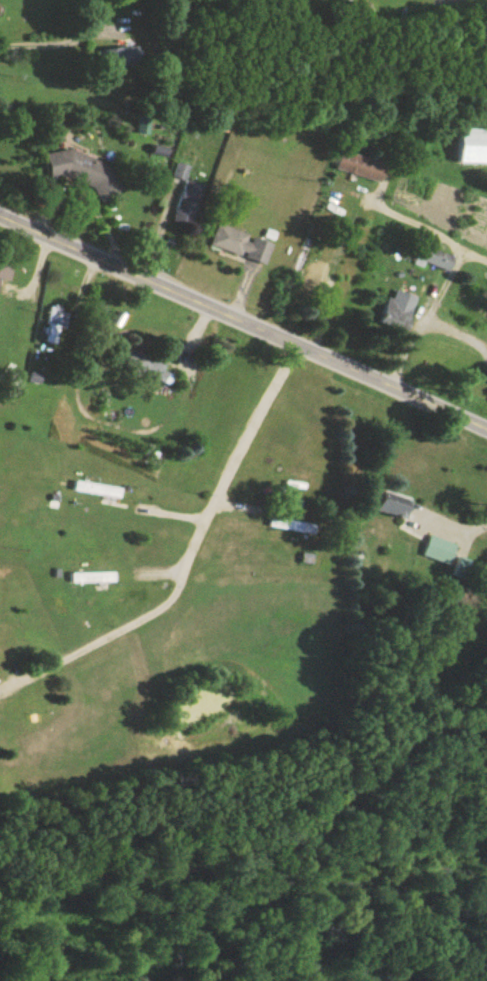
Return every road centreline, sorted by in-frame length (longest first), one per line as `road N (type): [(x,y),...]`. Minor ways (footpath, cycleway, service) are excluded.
road 1 (tertiary): [(486,429),(0,213)]
road 2 (residential): [(150,279),(211,162),(241,27)]

